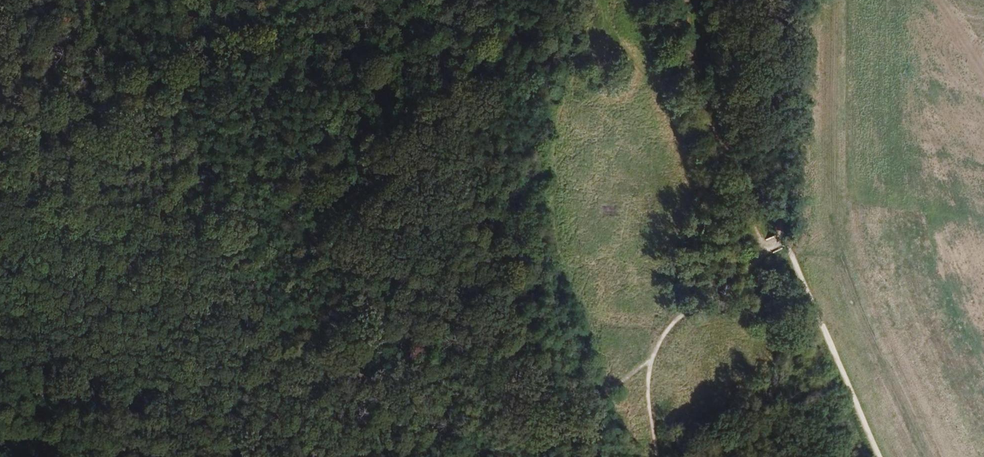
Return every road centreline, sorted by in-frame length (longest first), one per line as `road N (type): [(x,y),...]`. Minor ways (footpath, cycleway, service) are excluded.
road 1 (track): [(892,456),(797,219)]
road 2 (track): [(797,219),(756,185),(705,94),(699,0)]

